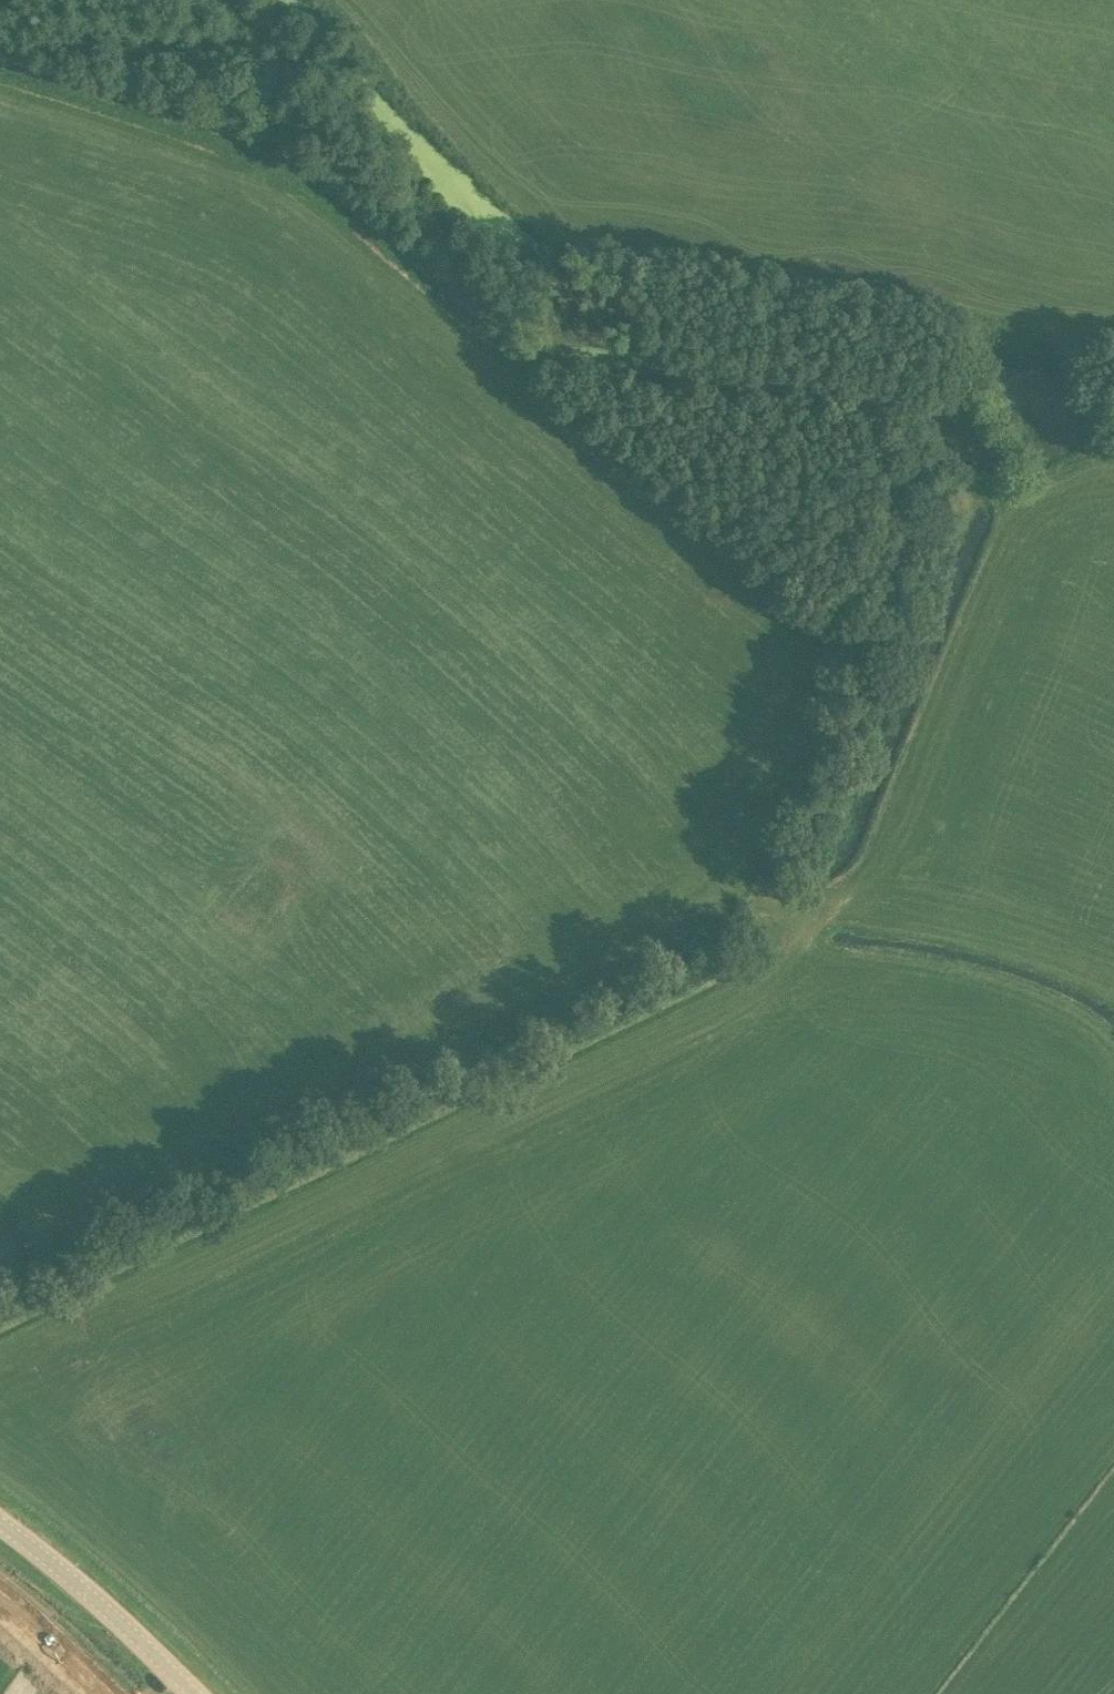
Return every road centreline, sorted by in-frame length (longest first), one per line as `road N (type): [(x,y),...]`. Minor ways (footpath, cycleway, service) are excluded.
road 1 (tertiary): [(191,1693),(102,1606),(0,1527)]

